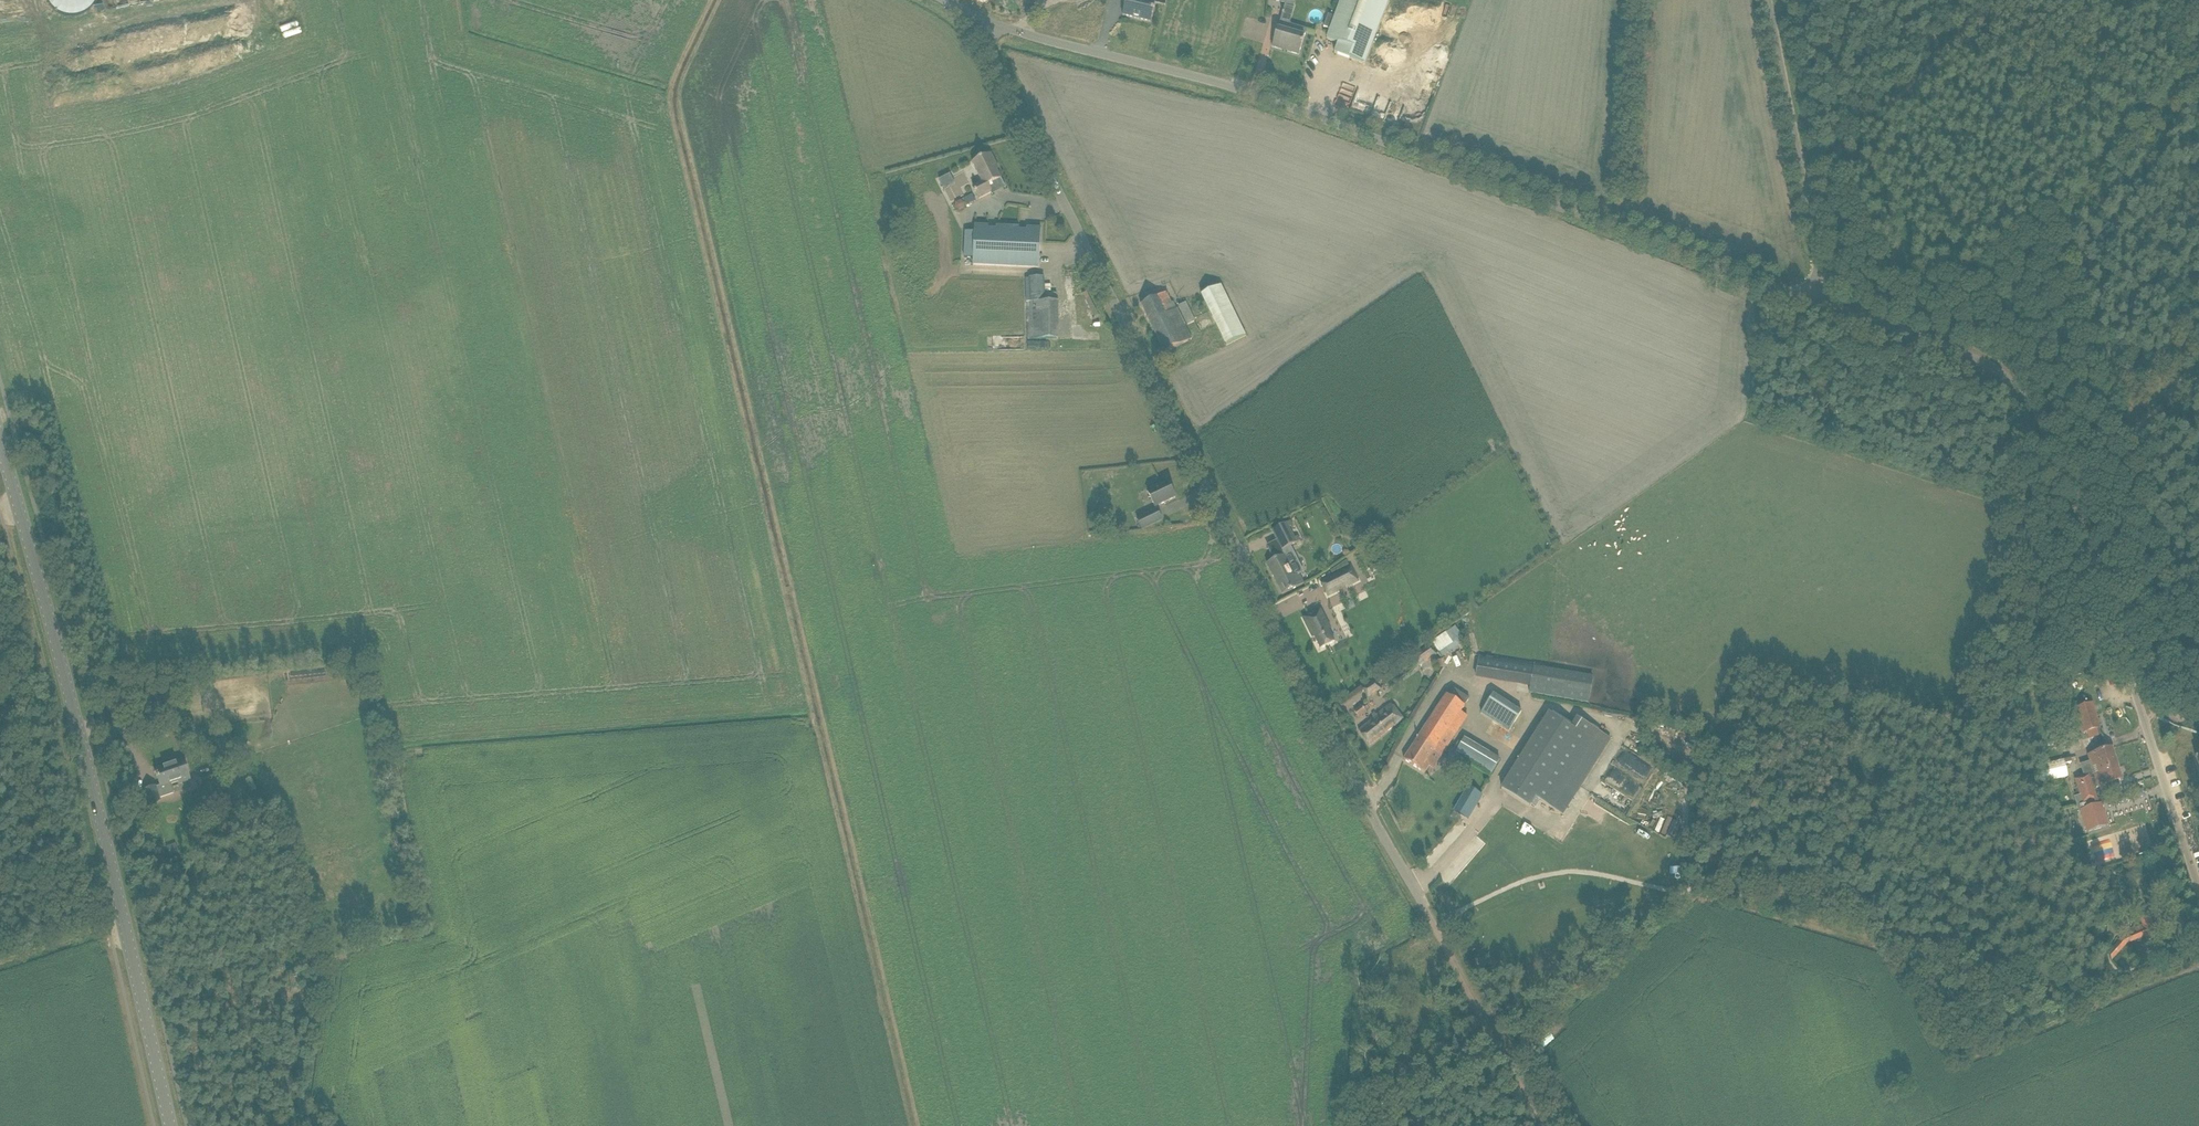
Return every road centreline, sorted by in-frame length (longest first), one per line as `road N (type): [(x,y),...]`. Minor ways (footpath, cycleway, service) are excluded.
road 1 (unclassified): [(1368,804),(989,50),(991,24)]
road 2 (unclassified): [(1813,296),(1273,100),(991,24)]
road 3 (unclassified): [(2198,889),(2072,490),(2037,419),(2016,388),(1965,353),(1813,296)]
road 4 (tertiary): [(170,1125),(67,683),(0,450)]
road 5 (track): [(1538,1125),(1368,804)]
road 6 (unclassified): [(1813,296),(1816,247),(1767,0)]
road 7 (track): [(1857,135),(2003,0)]

